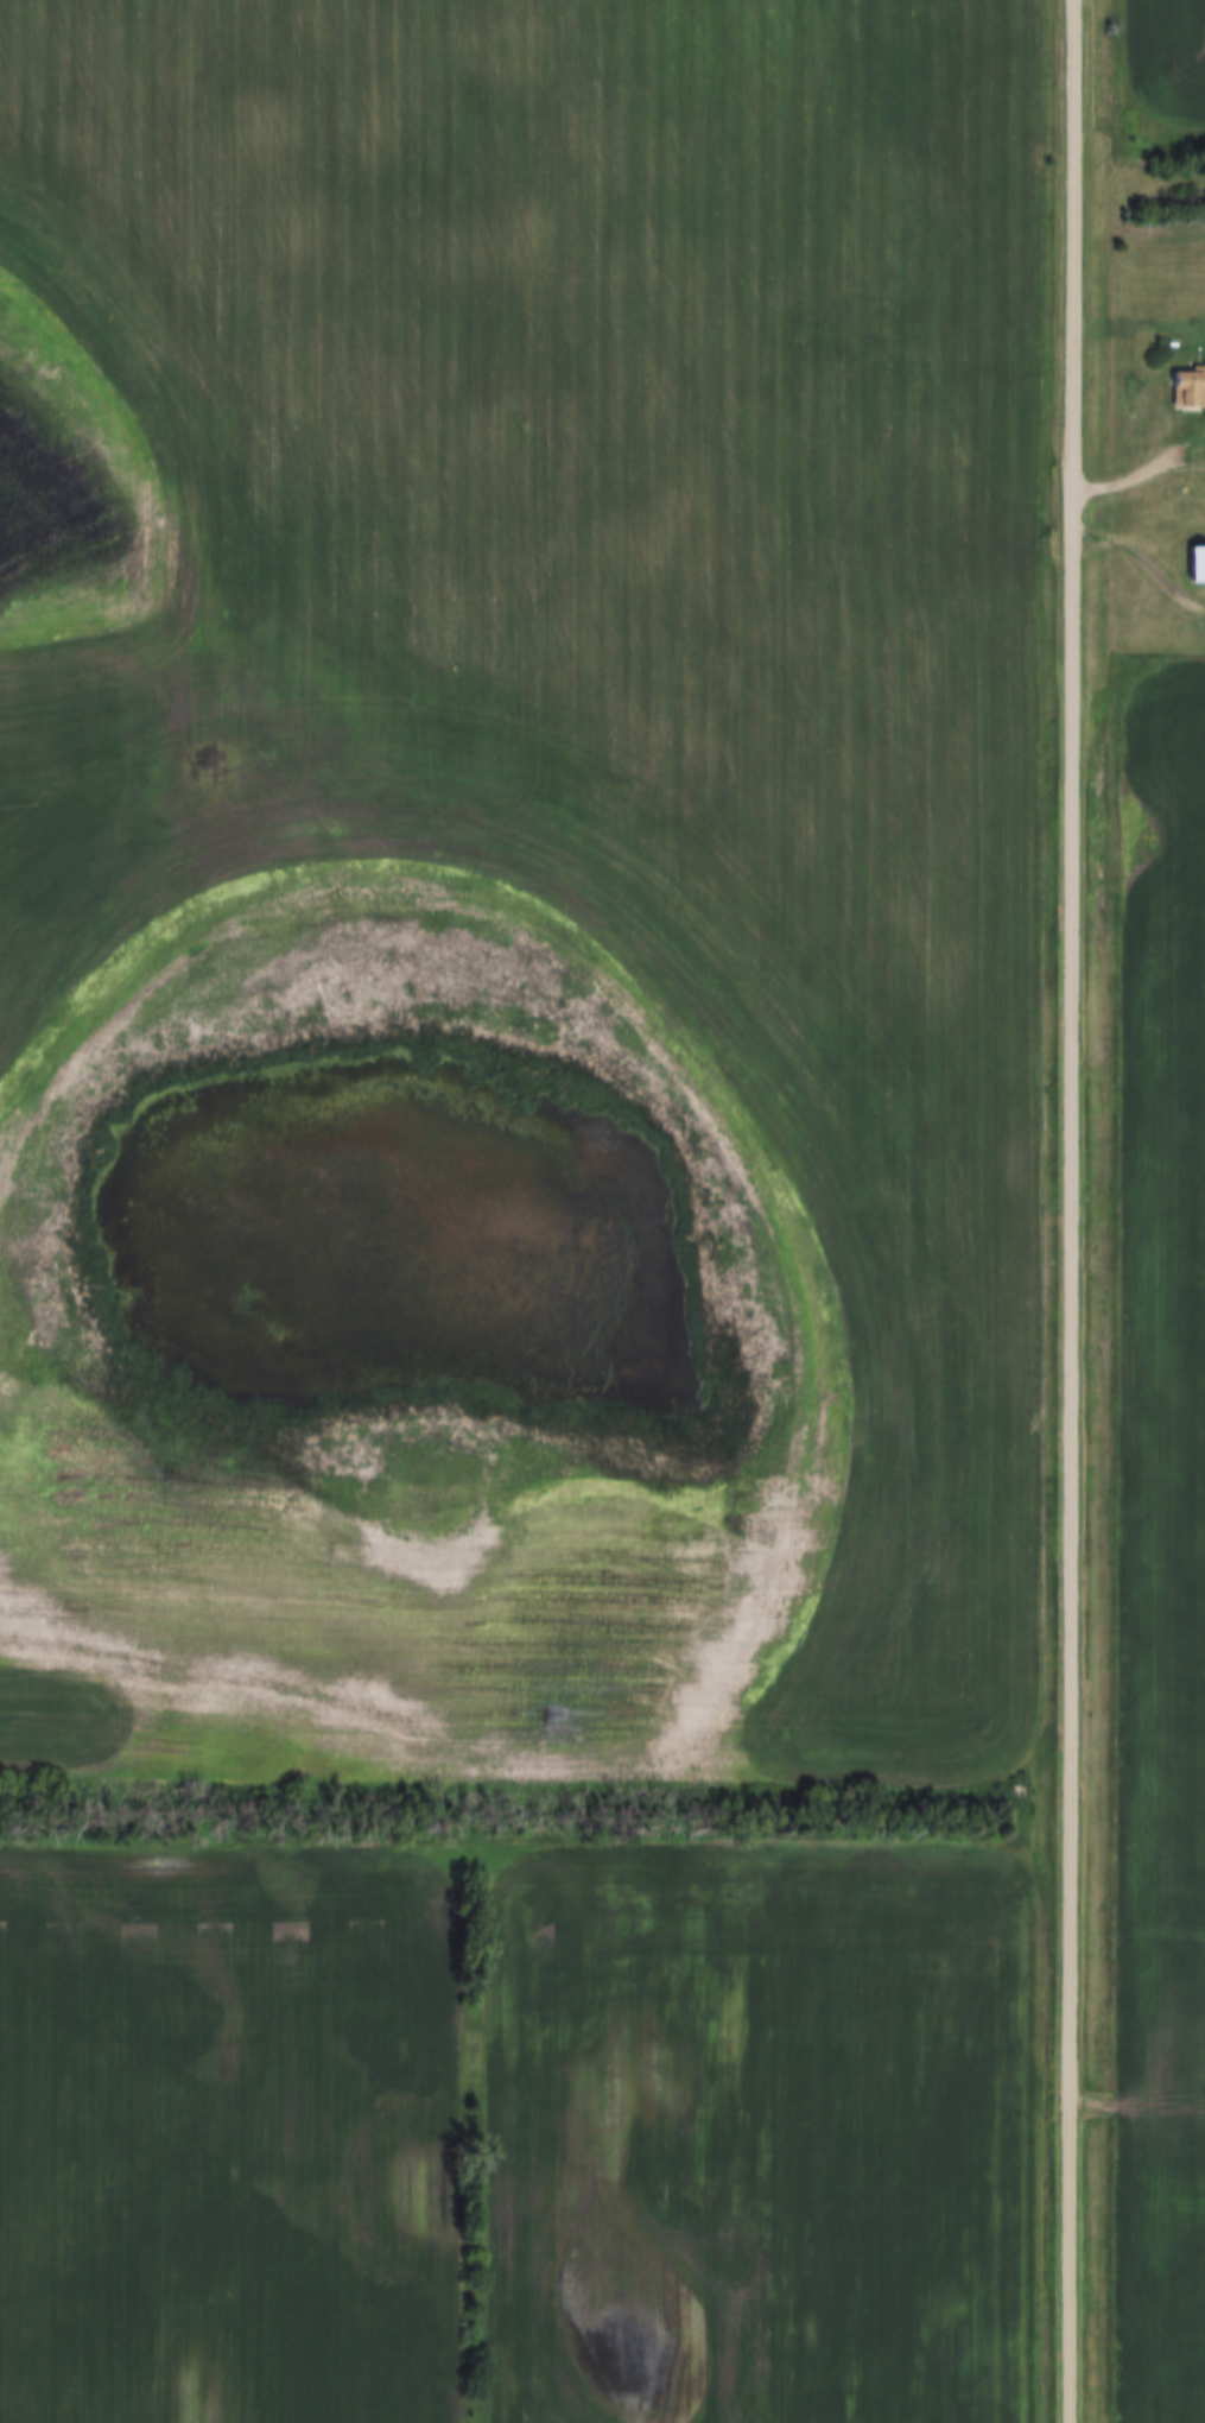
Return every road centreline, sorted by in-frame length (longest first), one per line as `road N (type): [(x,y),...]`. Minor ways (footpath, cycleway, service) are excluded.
road 1 (residential): [(1069,2422),(1076,0)]

